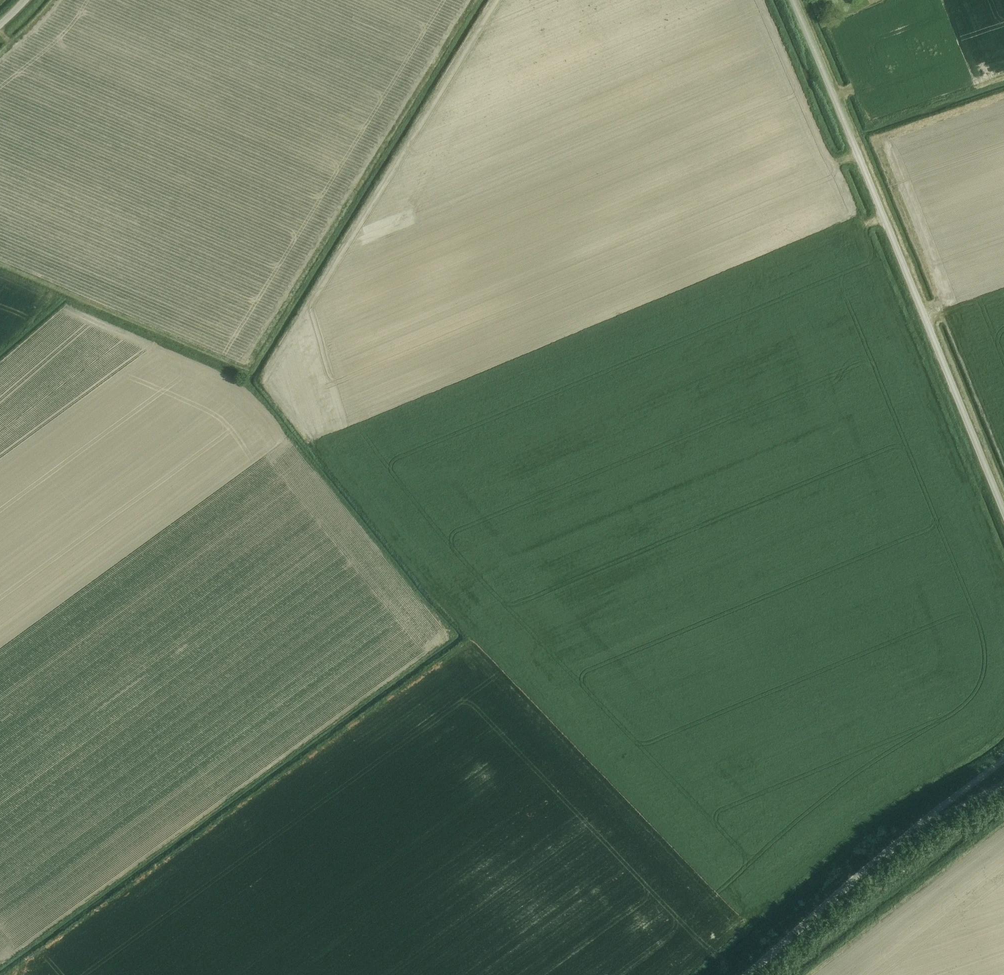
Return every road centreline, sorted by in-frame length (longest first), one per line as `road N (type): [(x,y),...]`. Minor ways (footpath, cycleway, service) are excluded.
road 1 (unclassified): [(1003,513),(786,0)]
road 2 (tertiary): [(746,974),(920,825)]

